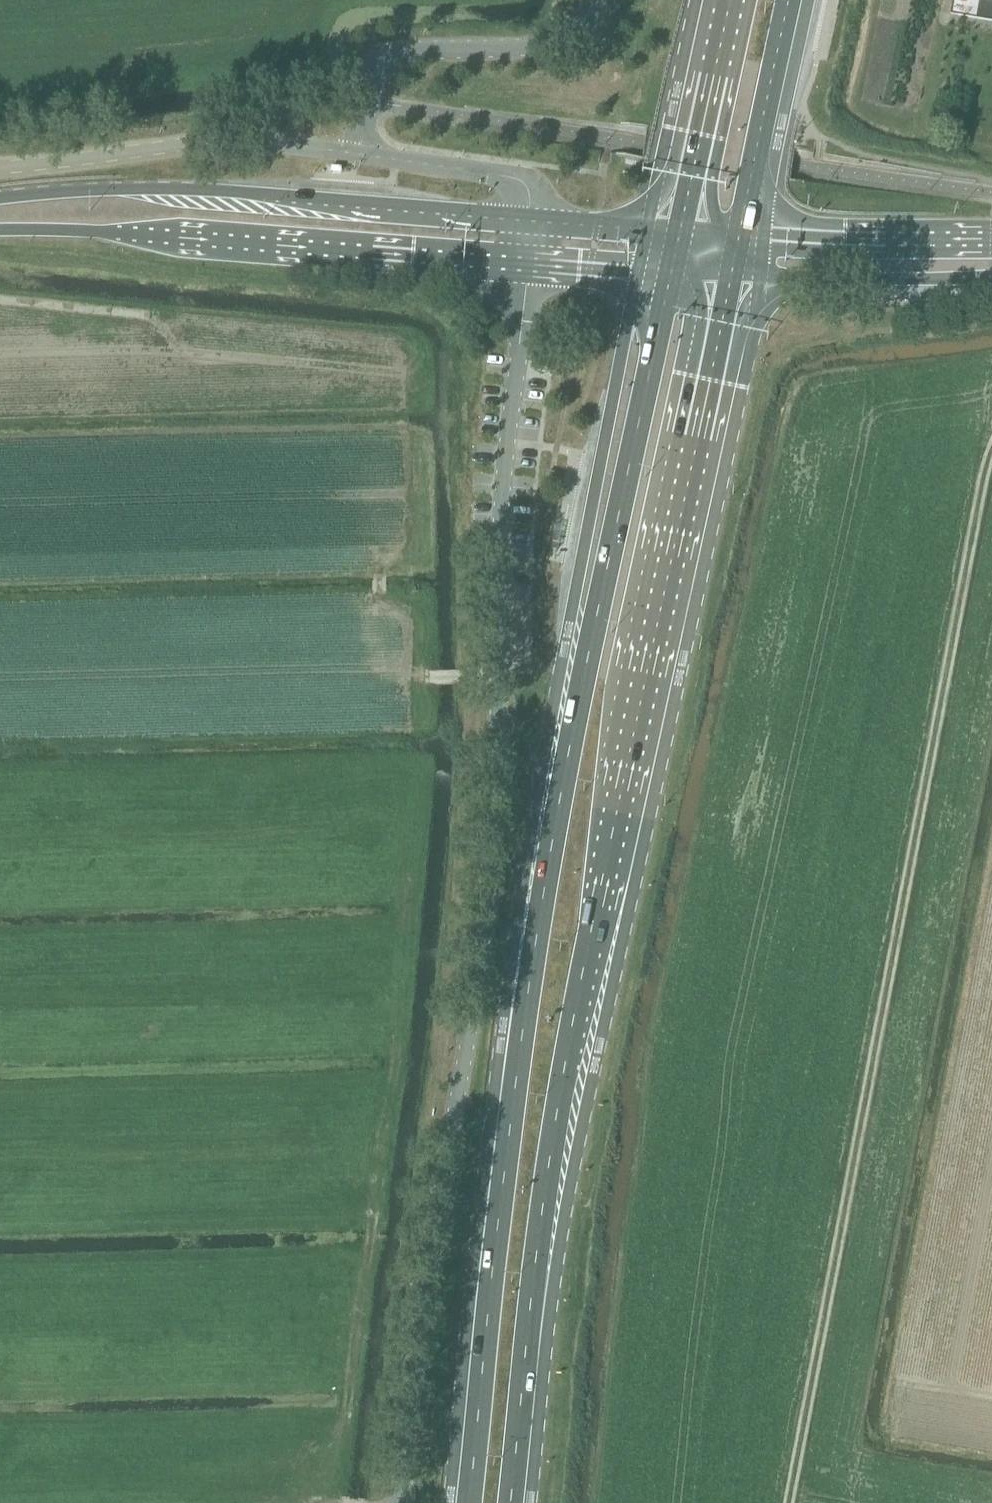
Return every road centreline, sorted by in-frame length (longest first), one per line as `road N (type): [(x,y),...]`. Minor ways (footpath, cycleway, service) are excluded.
road 1 (primary): [(670,272),(561,772),(517,1028),(463,1502)]
road 2 (primary): [(517,1502),(545,1235),(630,727),(731,276)]
road 3 (unclassified): [(498,731),(486,924),(407,1502)]
road 4 (secondary): [(531,220),(152,188),(0,197)]
road 5 (secondary): [(0,230),(527,265)]
road 6 (unclassified): [(498,731),(500,523),(527,265)]
road 7 (unclassified): [(0,168),(213,139),(361,154)]
road 8 (unclassified): [(371,104),(386,65),(408,52),(540,49),(586,19),(593,0)]
road 9 (secondary): [(731,276),(991,277)]
road 10 (secondary): [(991,239),(740,231)]
road 11 (primary): [(740,231),(792,0)]
road 12 (primary): [(731,0),(680,227)]
road 13 (unclassified): [(361,154),(510,176),(526,187),(531,220)]
road 14 (secondary): [(680,227),(531,220)]
road 15 (secondary): [(527,265),(670,272)]

